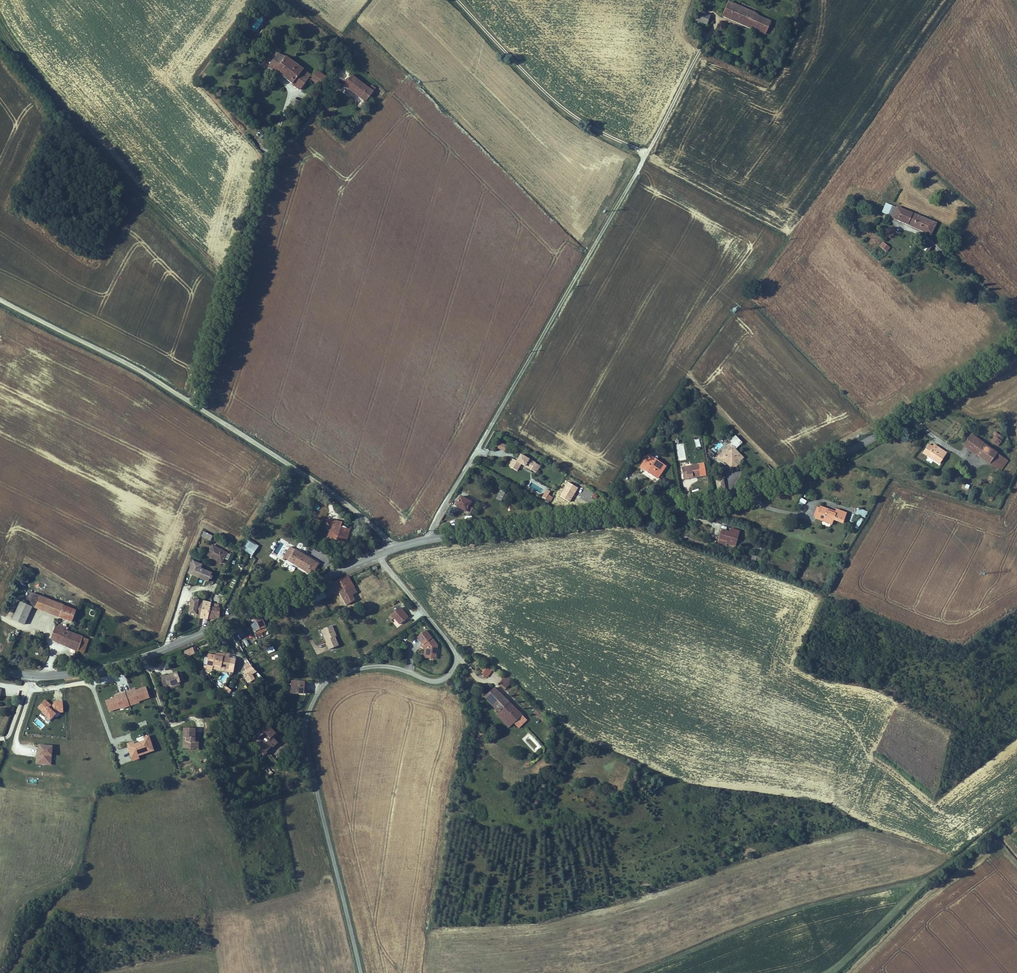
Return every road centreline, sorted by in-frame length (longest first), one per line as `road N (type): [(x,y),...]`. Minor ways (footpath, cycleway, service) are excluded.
road 1 (secondary): [(429,539),(752,495),(870,440),(1016,343)]
road 2 (unclassified): [(360,972),(306,741),(309,711),(325,683),(342,673),(386,666),(440,681),(456,658),(377,555)]
road 3 (unclassified): [(0,300),(140,371),(245,436),(350,505),(395,548)]
road 4 (track): [(630,972),(763,919),(929,873),(1016,810)]
road 5 (unclassified): [(641,160),(480,447)]
road 6 (residential): [(459,0),(552,100),(641,160)]
road 7 (secondary): [(169,648),(377,555)]
road 8 (secondary): [(0,669),(81,673),(169,648)]
road 9 (residential): [(701,43),(641,160)]

